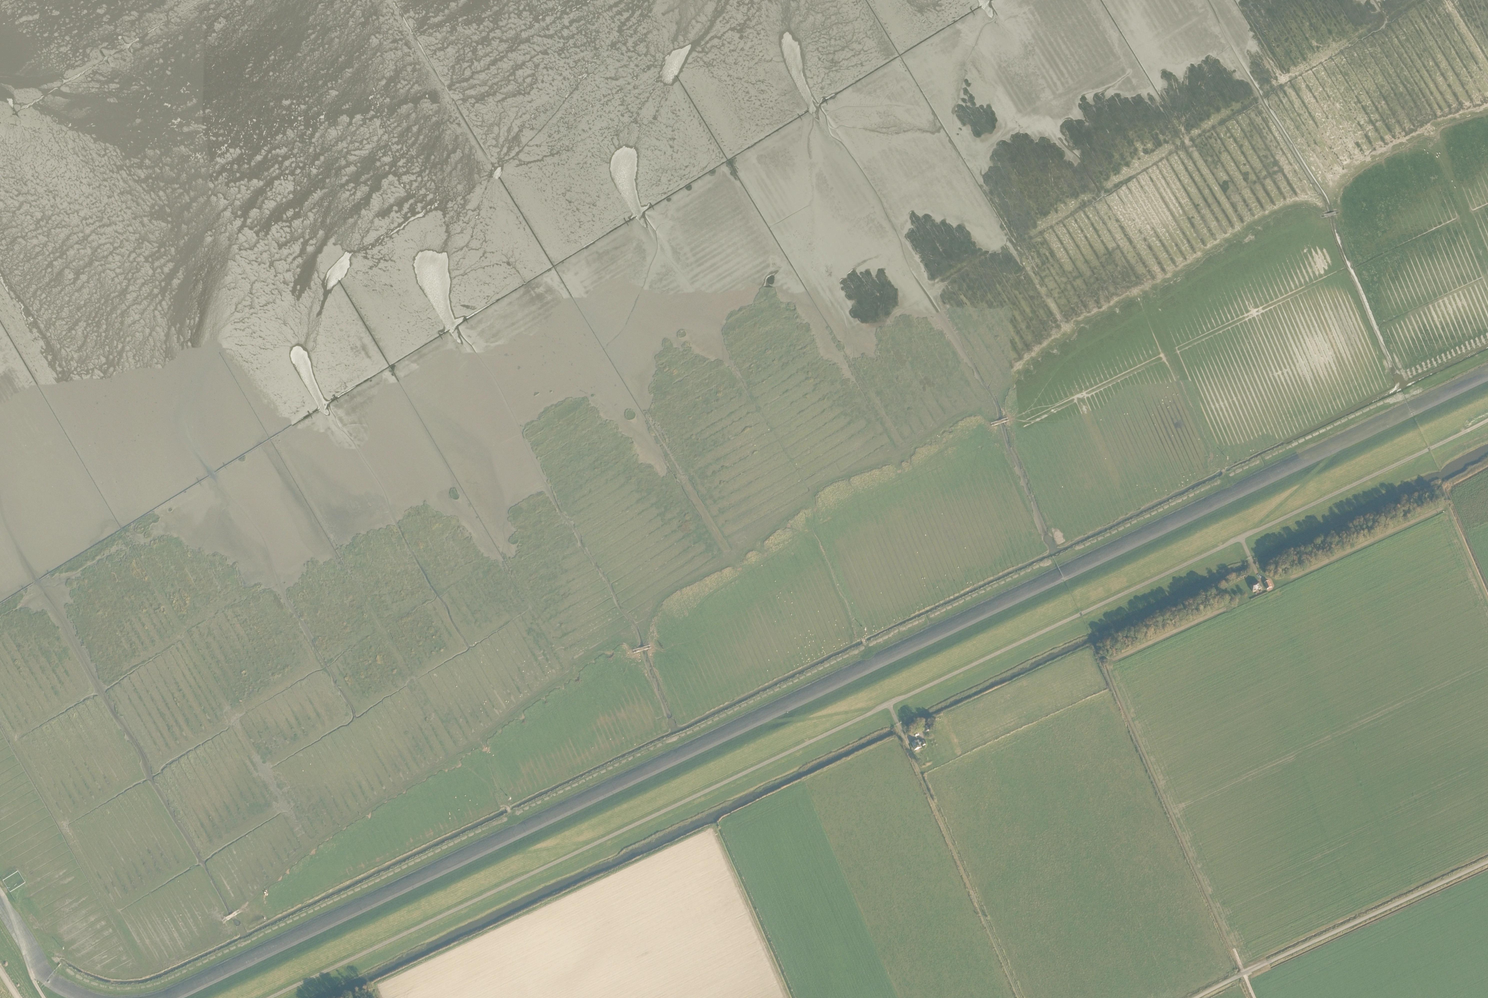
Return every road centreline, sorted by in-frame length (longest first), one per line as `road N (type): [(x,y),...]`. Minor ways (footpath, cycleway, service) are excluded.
road 1 (track): [(178,997),(1487,379)]
road 2 (unclassified): [(1197,997),(1487,862)]
road 3 (track): [(1241,537),(1334,451)]

